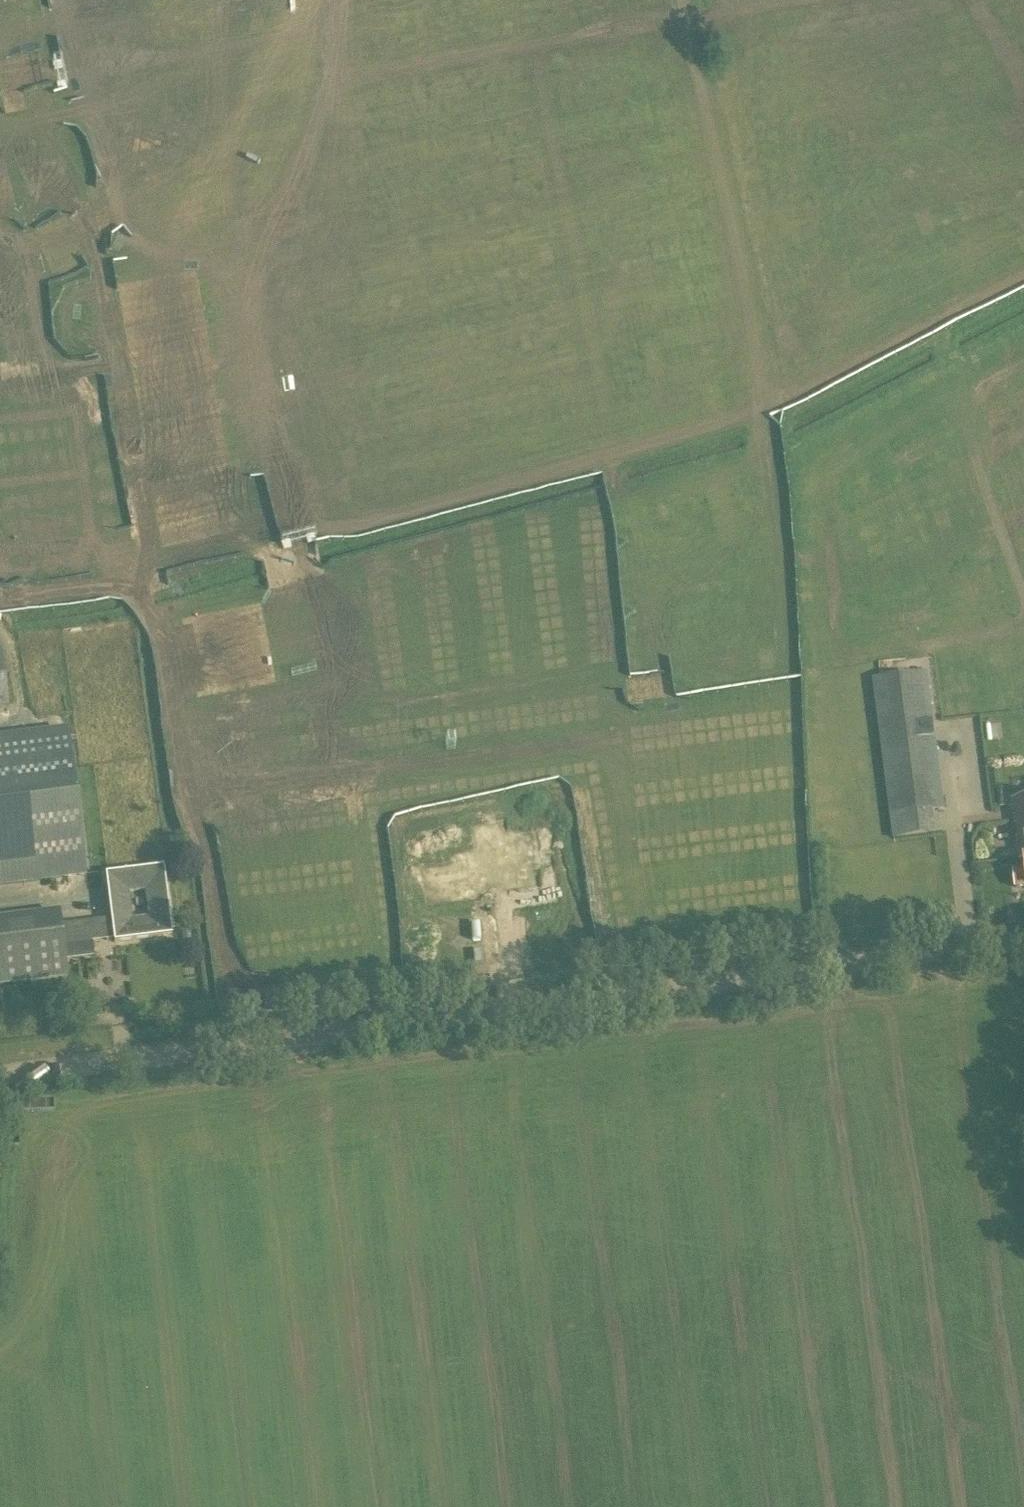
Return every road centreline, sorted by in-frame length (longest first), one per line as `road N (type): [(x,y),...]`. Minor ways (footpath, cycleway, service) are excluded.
road 1 (unclassified): [(0,1076),(1023,941)]

